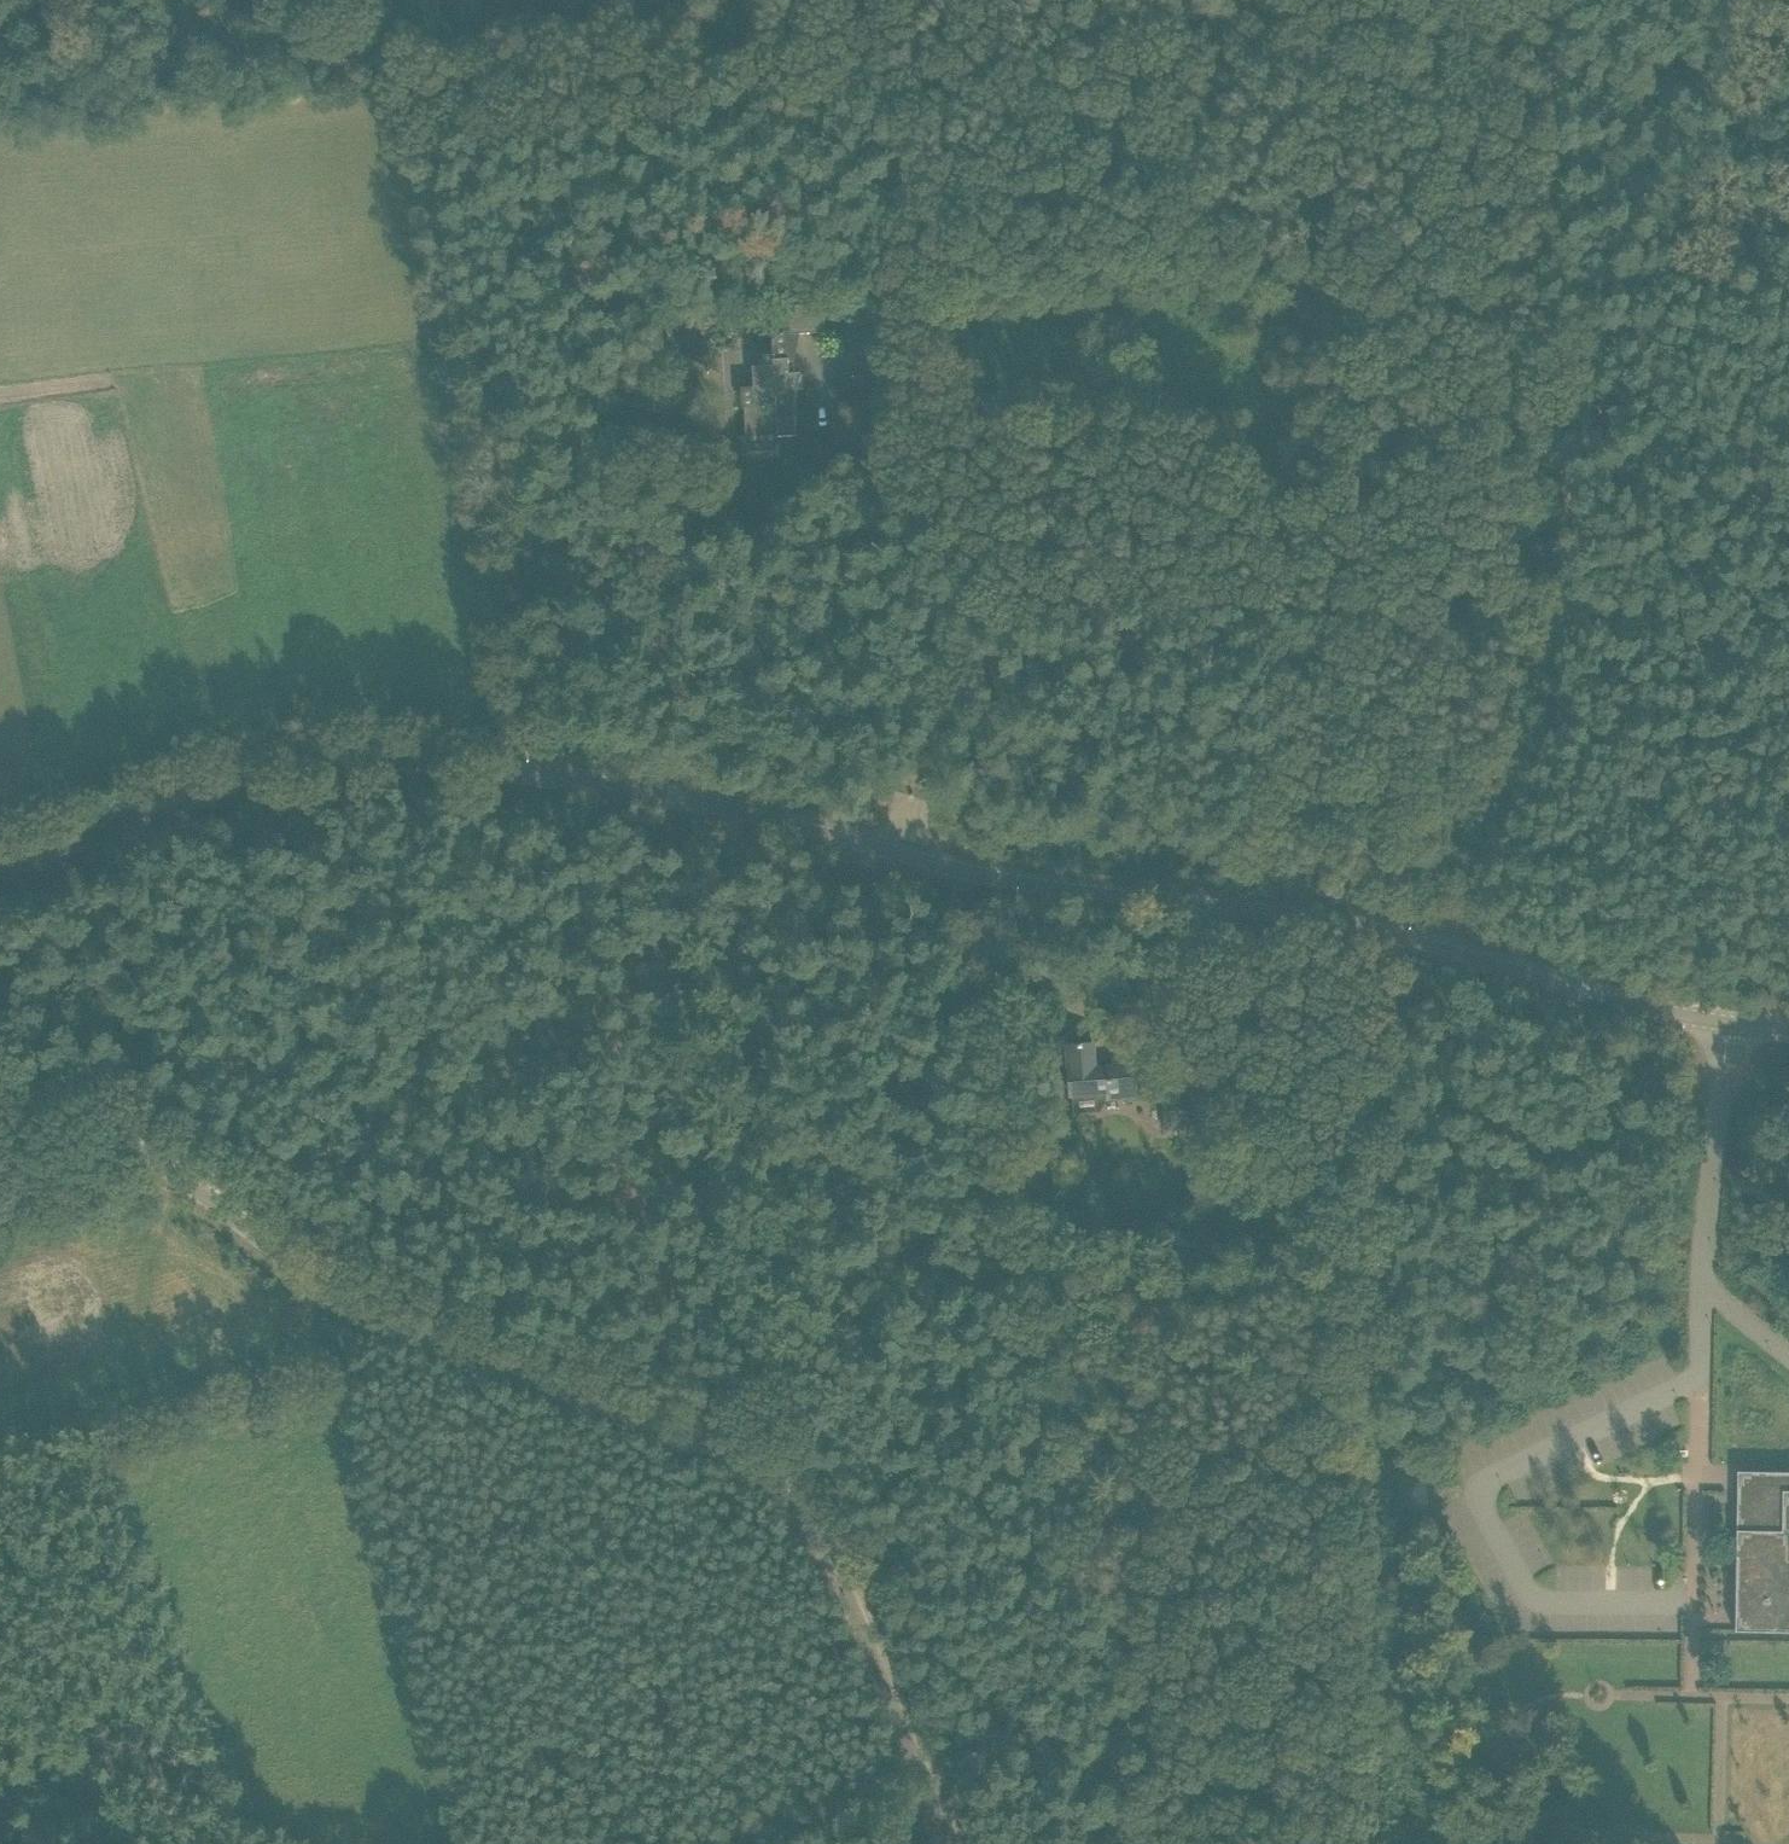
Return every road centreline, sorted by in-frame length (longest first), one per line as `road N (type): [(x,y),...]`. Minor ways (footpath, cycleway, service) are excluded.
road 1 (unclassified): [(1788,1036),(1640,1022),(1523,993),(1298,902),(1026,821),(496,740),(257,762),(173,783),(0,857)]
road 2 (unclassified): [(963,1843),(828,1536),(774,1461),(203,1208),(39,1100),(0,1084)]
road 3 (track): [(1409,947),(1530,777),(1563,669),(1561,377),(1703,71),(1728,0)]
road 4 (track): [(1409,947),(1351,1433),(1365,1698),(1357,1843)]
road 5 (track): [(540,0),(368,33),(0,67)]
road 6 (track): [(1530,0),(1533,142),(1580,256),(1609,275),(1691,291),(1788,281)]

